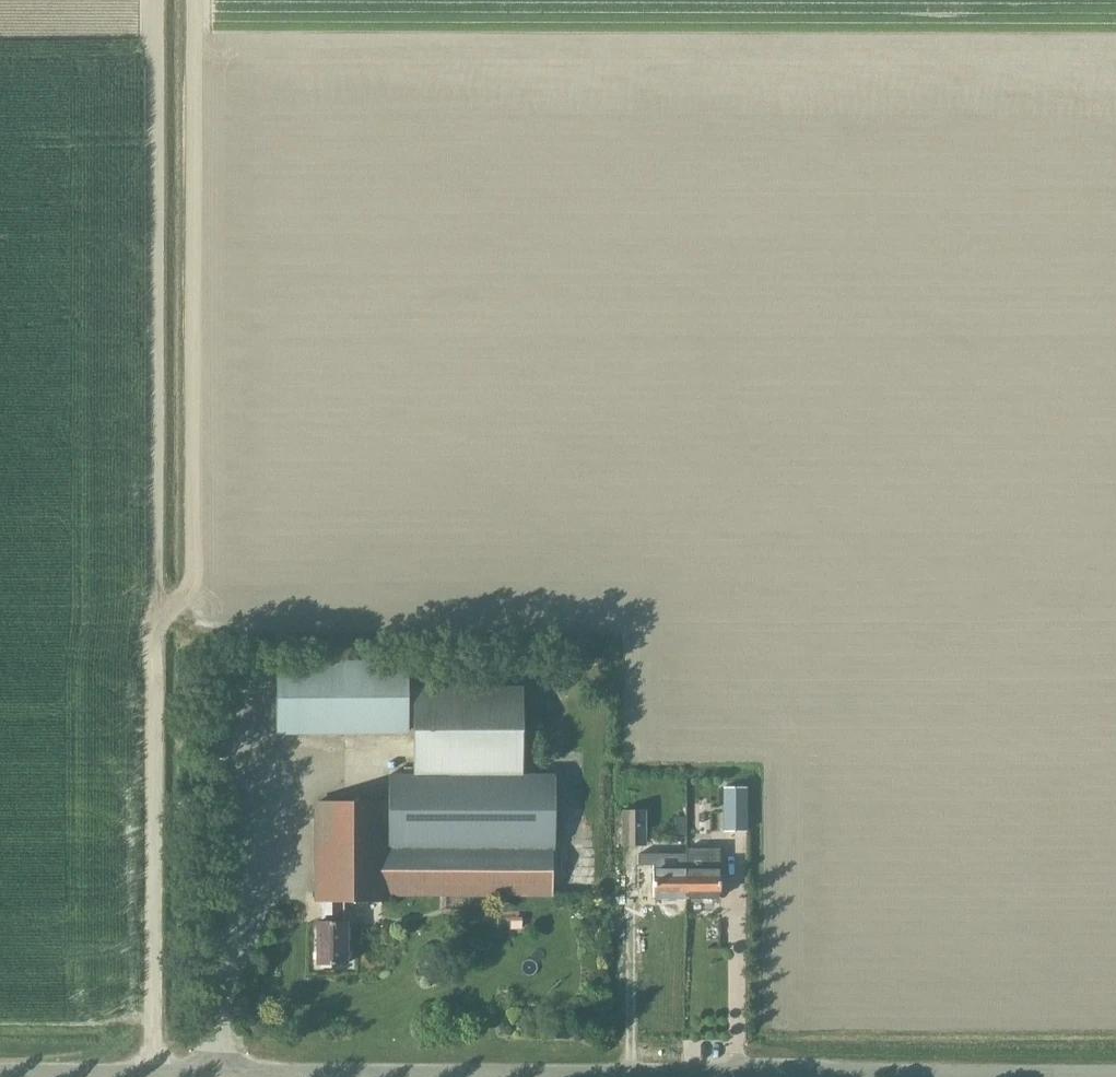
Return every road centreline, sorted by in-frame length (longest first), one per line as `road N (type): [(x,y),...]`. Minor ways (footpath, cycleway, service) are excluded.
road 1 (unclassified): [(0,1071),(1115,1072)]

